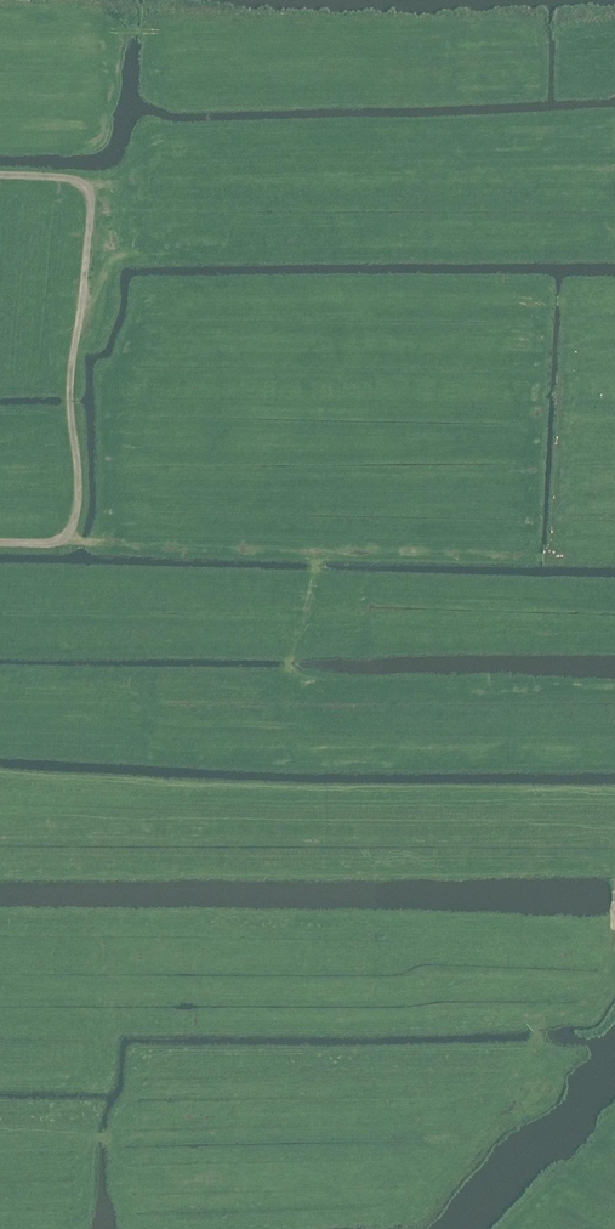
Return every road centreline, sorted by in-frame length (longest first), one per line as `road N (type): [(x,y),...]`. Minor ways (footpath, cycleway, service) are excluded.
road 1 (track): [(90,187),(69,385),(77,482),(71,531),(57,543),(0,543)]
road 2 (track): [(614,865),(417,864)]
road 3 (track): [(0,175),(64,177),(90,187),(119,181)]

